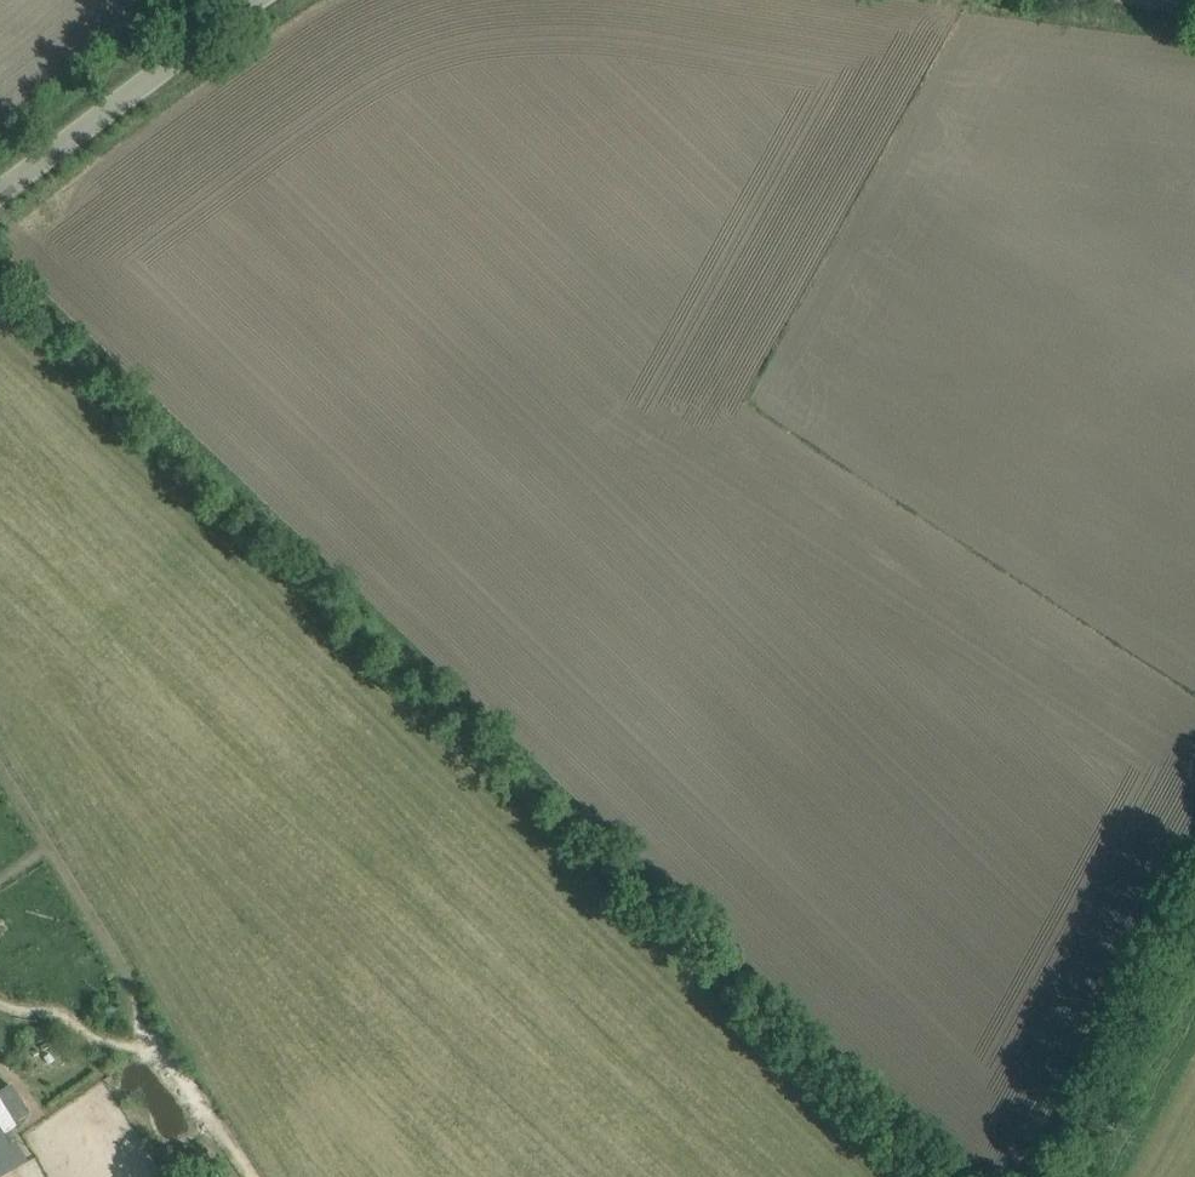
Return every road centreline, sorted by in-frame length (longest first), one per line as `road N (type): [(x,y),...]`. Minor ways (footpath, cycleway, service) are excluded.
road 1 (unclassified): [(0,194),(256,0)]

